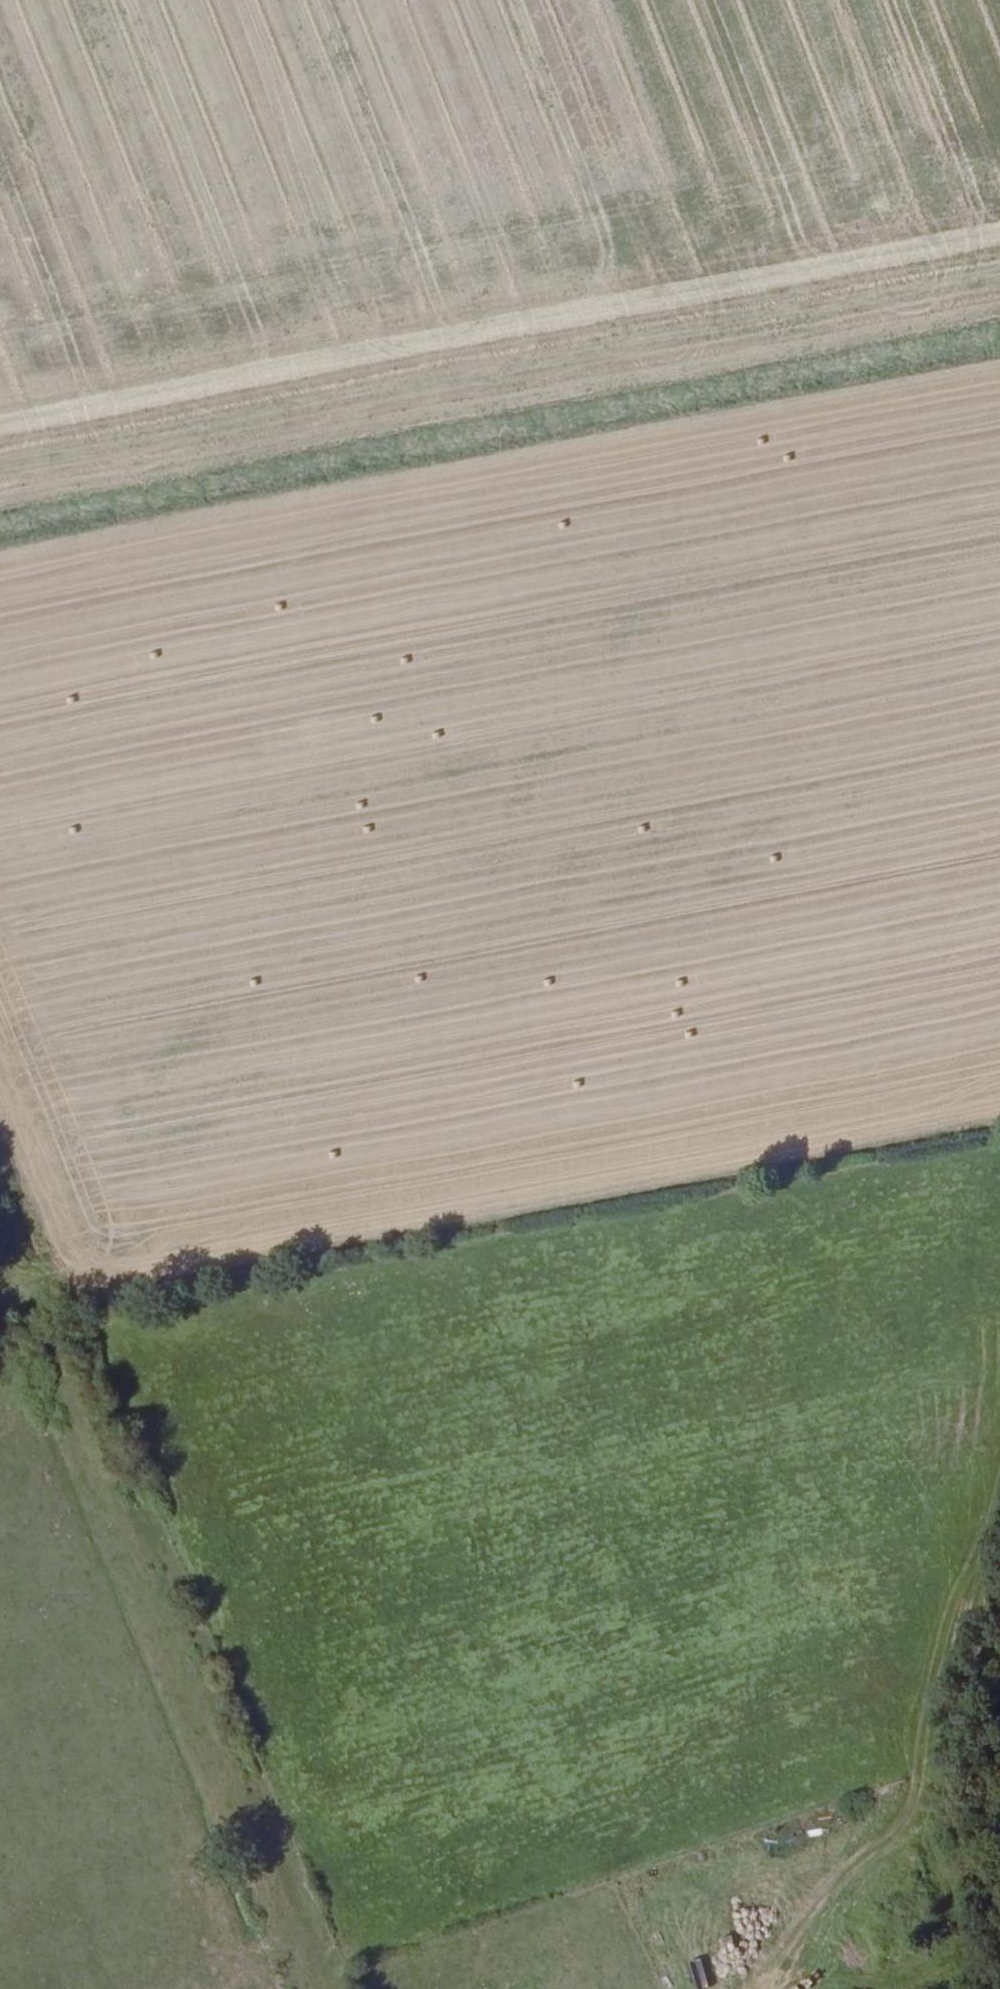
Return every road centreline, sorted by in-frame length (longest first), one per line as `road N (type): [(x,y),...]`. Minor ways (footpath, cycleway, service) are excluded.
road 1 (track): [(999,283),(0,473)]
road 2 (track): [(0,1196),(326,1988)]
road 3 (track): [(782,1988),(923,1815),(999,1738)]

